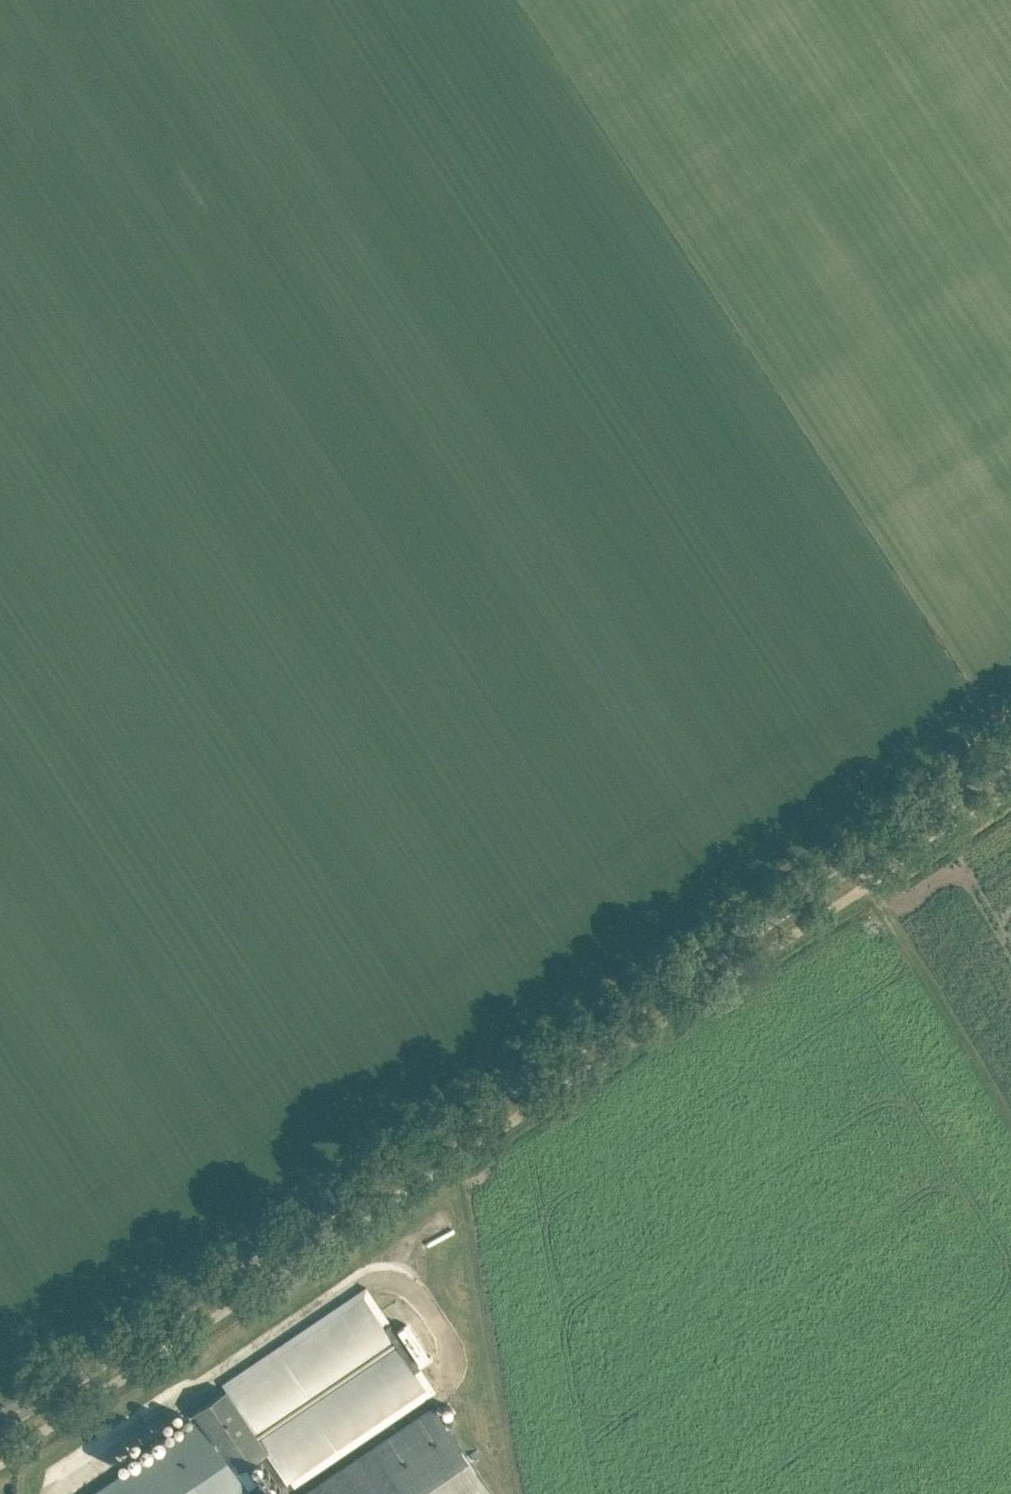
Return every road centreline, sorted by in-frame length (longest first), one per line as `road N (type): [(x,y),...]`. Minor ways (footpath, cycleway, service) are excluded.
road 1 (tertiary): [(0,1420),(1010,758)]
road 2 (track): [(1010,1111),(863,856)]

